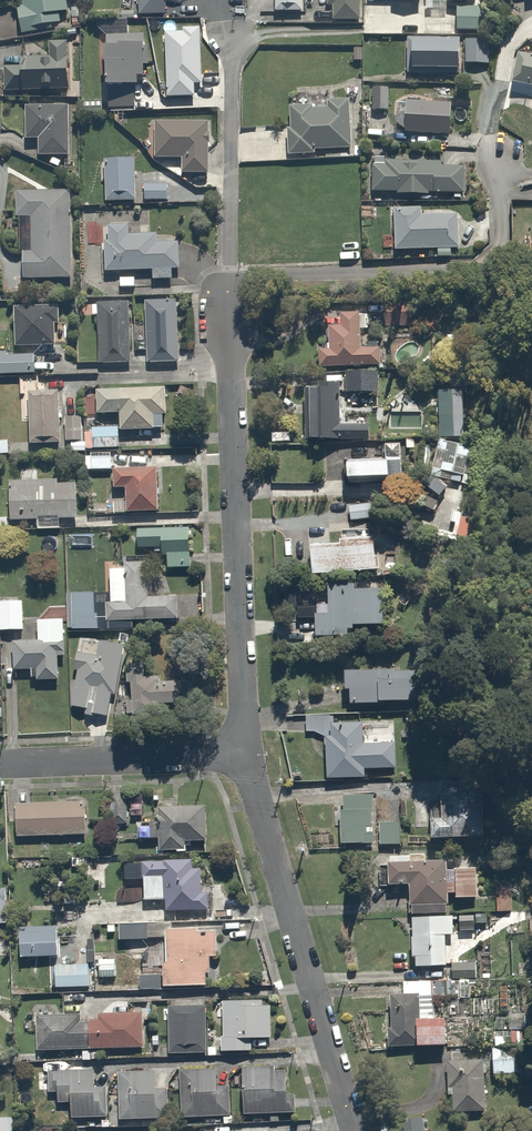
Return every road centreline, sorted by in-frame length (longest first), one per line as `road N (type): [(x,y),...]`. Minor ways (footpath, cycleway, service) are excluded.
road 1 (residential): [(244,752),(231,304)]
road 2 (residential): [(244,752),(355,1130)]
road 3 (residential): [(0,763),(244,752)]

